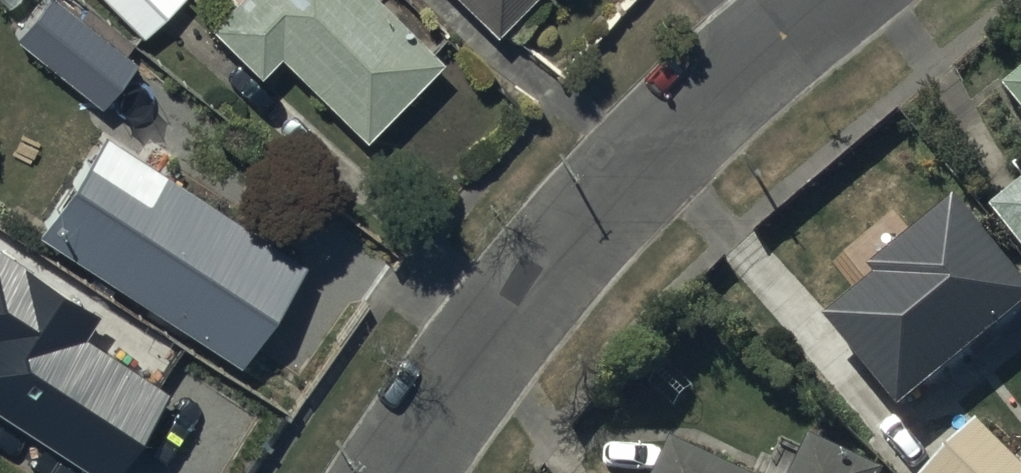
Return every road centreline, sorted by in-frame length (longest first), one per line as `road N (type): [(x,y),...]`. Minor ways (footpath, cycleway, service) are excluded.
road 1 (unclassified): [(830,0),(630,179),(518,307),(399,472)]

